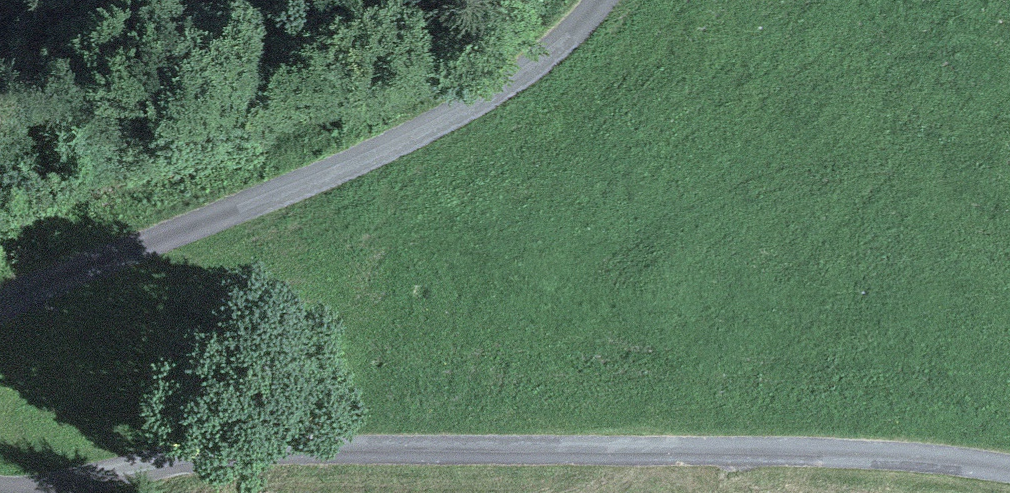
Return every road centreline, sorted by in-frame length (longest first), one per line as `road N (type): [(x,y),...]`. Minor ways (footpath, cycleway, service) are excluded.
road 1 (track): [(40,492),(203,462),(847,465),(1009,480)]
road 2 (track): [(597,0),(487,106),(0,314)]

